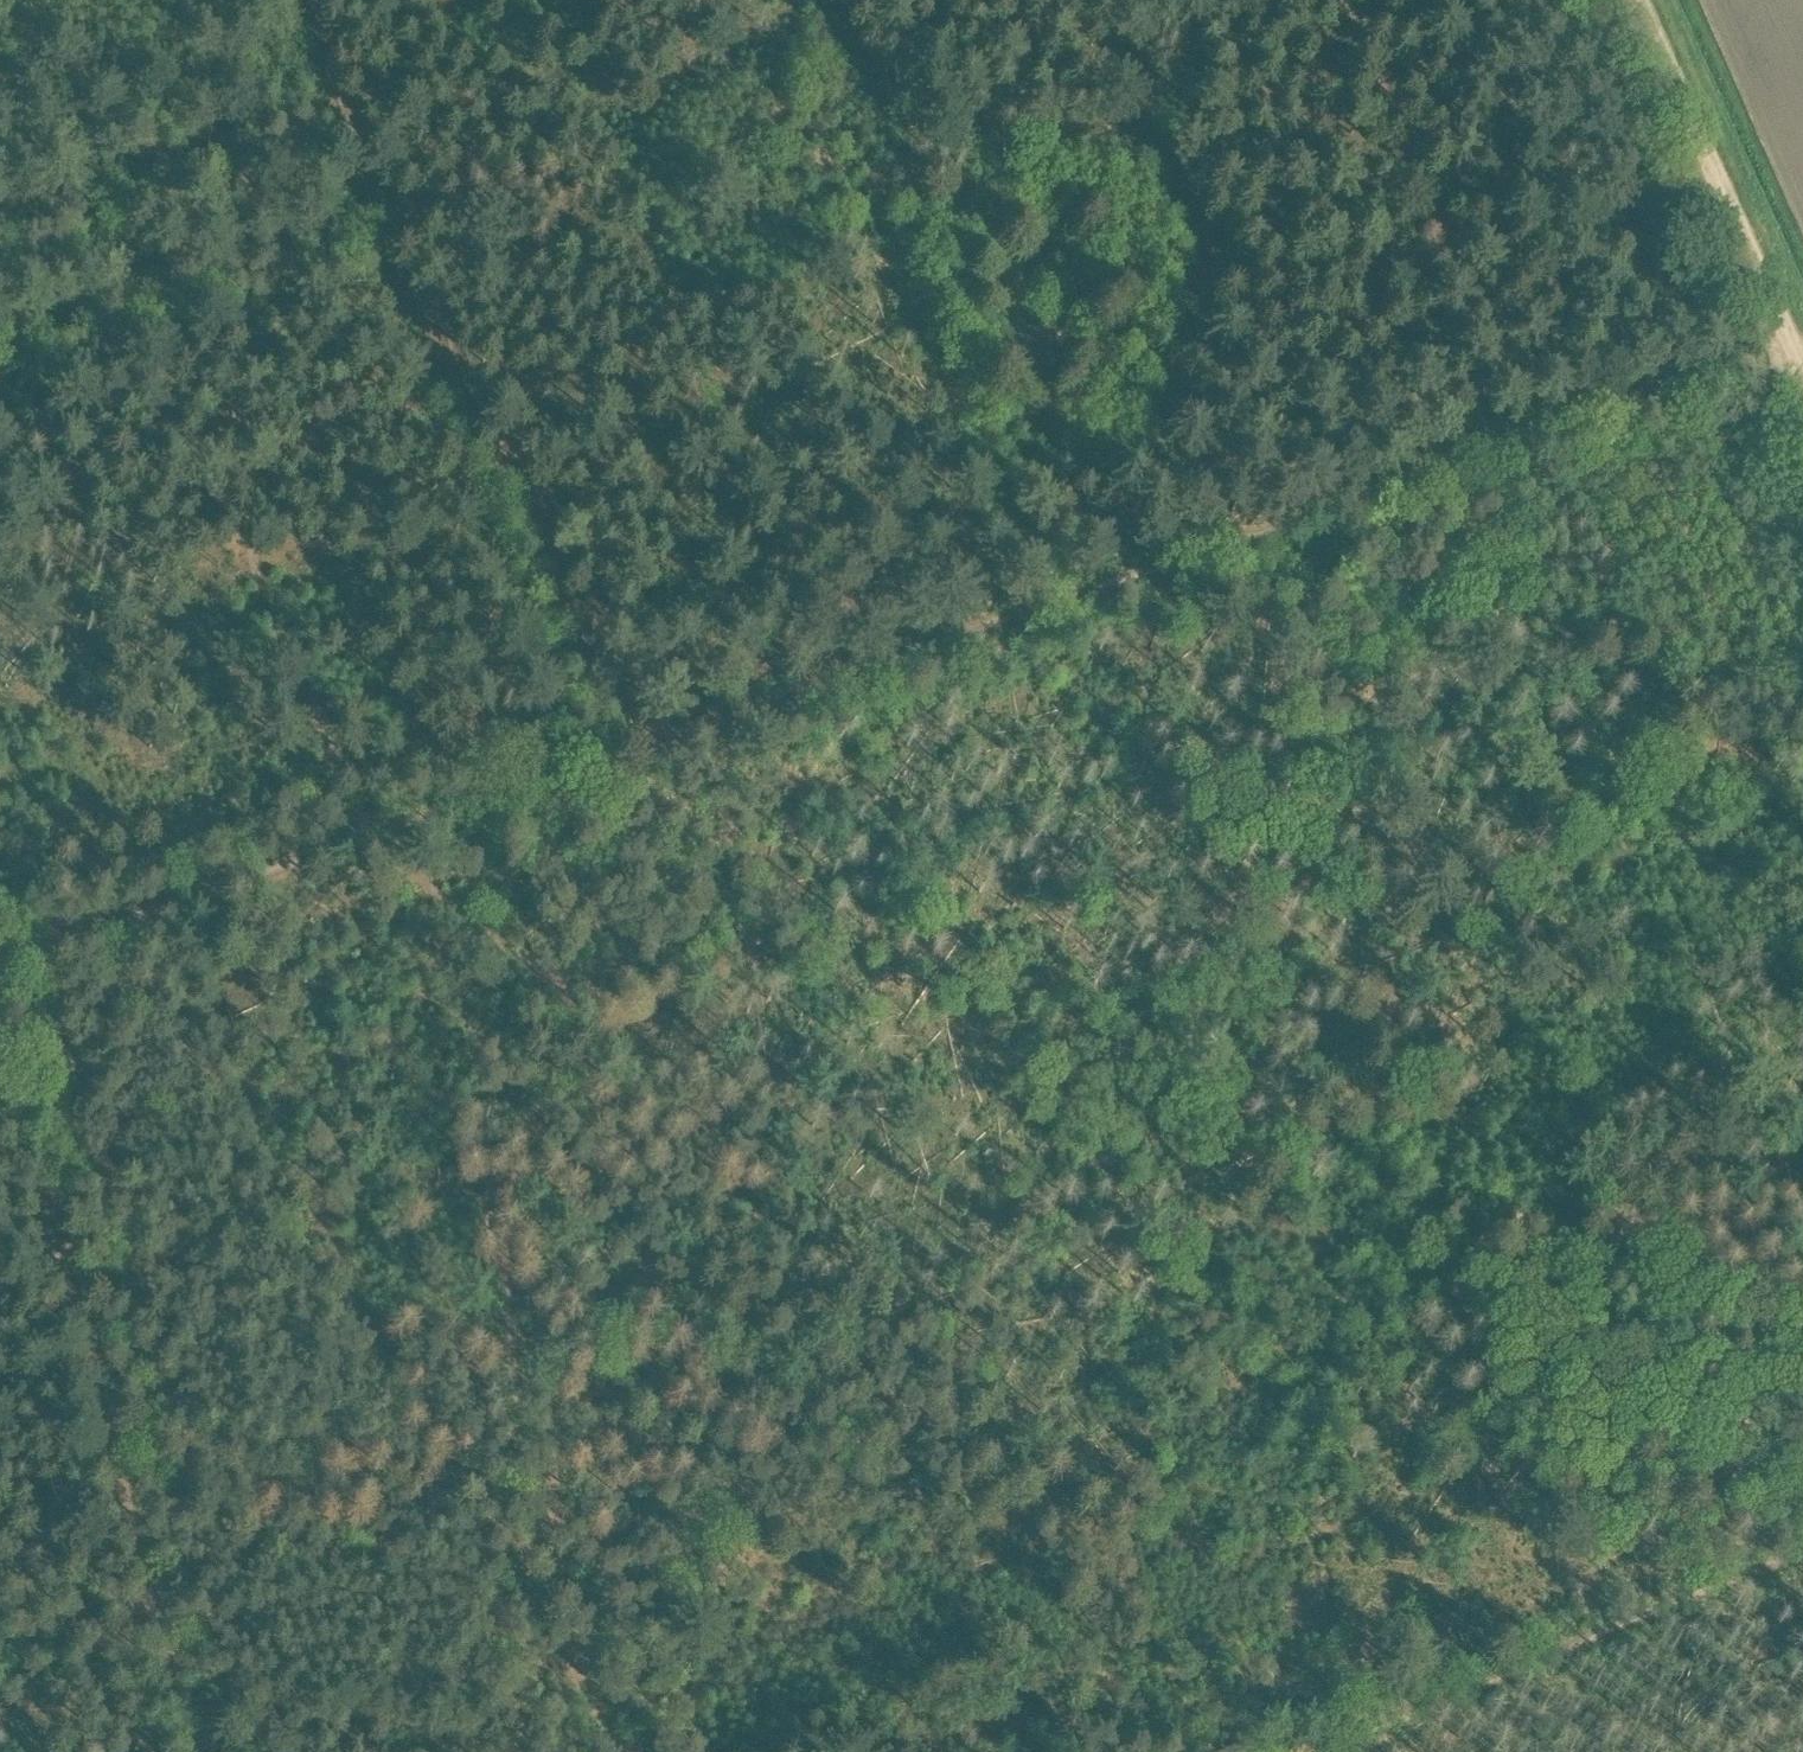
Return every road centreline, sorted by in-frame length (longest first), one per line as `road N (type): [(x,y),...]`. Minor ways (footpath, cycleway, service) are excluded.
road 1 (track): [(1515,451),(0,963)]
road 2 (track): [(0,1046),(195,1751)]
road 3 (track): [(1331,1751),(1802,1556)]
road 4 (track): [(1634,0),(1793,353)]
road 5 (track): [(1525,446),(1793,353),(1802,376)]

